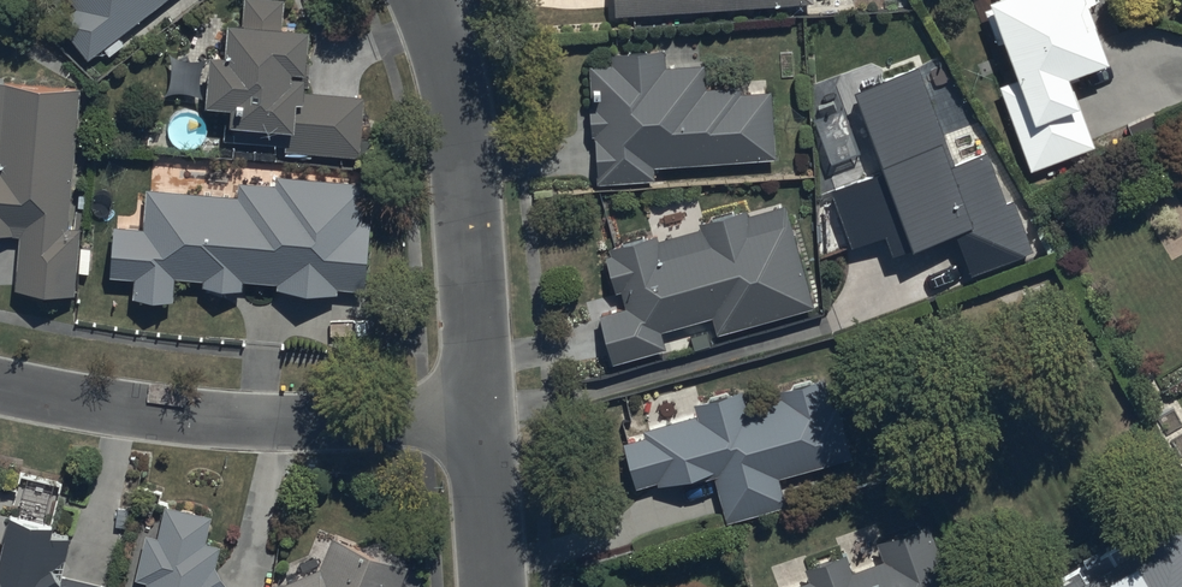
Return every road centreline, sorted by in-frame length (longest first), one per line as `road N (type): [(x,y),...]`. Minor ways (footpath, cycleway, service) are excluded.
road 1 (residential): [(482,414),(244,420),(0,385)]
road 2 (residential): [(482,414),(466,157),(456,86),(425,0)]
road 3 (residential): [(493,586),(482,414)]

